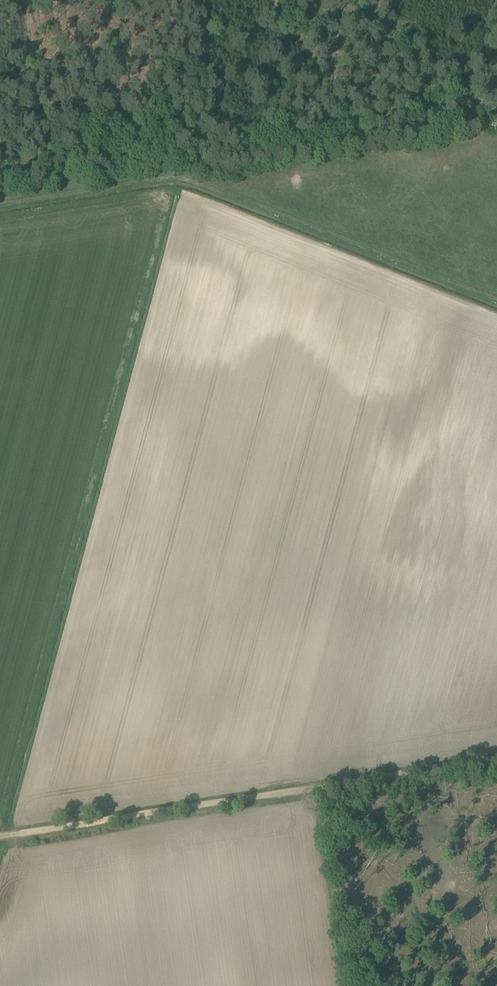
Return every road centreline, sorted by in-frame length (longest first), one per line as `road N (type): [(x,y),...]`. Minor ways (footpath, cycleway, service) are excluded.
road 1 (track): [(0,840),(496,761)]

